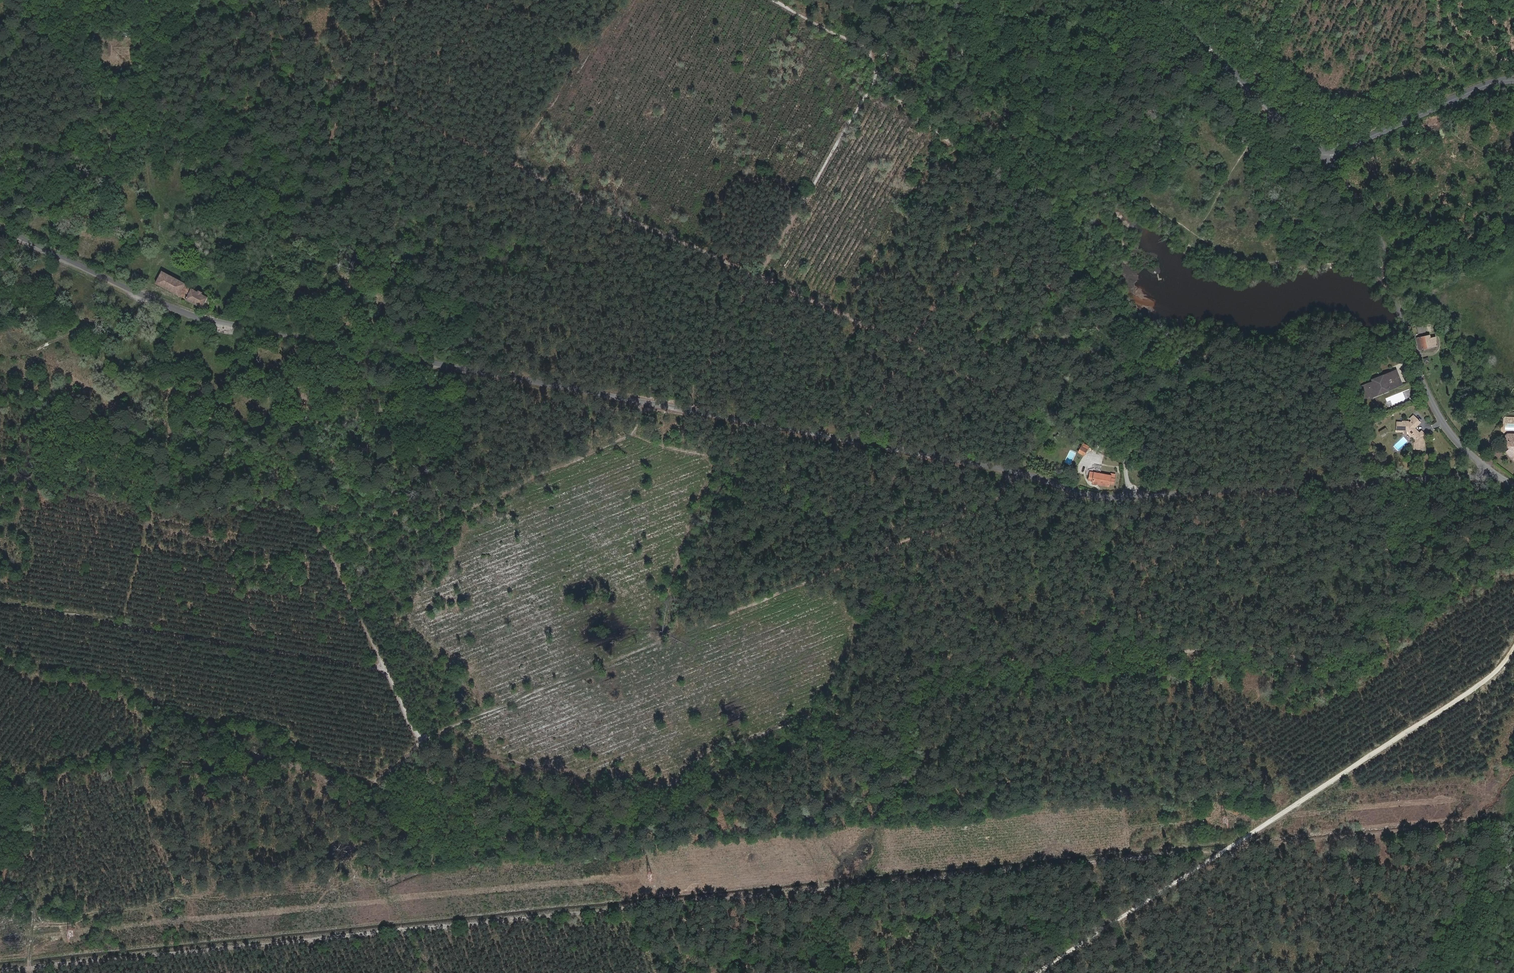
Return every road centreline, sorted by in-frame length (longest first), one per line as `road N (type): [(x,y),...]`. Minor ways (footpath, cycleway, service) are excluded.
road 1 (unclassified): [(1494,475),(1107,498),(1016,470),(239,326),(0,230)]
road 2 (track): [(0,971),(1464,827)]
road 3 (track): [(239,326),(311,508),(418,738),(993,503),(1016,470)]
road 4 (track): [(981,383),(912,343),(161,0)]
road 5 (track): [(1513,650),(1492,676),(1037,972)]
road 6 (track): [(125,625),(175,427),(102,410),(86,392),(58,340),(78,329),(79,305)]
road 7 (track): [(388,673),(0,604)]
road 8 (track): [(686,408),(877,67)]
road 9 (unclassified): [(1494,475),(1448,434),(1411,348),(1376,223),(1325,152)]
road 10 (track): [(339,568),(636,434),(654,402)]
road 11 (track): [(856,440),(983,236),(1075,295)]
road 12 (track): [(141,293),(155,255),(154,0)]
road 13 (tertiary): [(1325,152),(1156,0)]
road 14 (track): [(408,0),(311,181)]
road 15 (tertiary): [(1513,80),(1483,86),(1342,152),(1325,152)]
road 16 (track): [(375,62),(406,68),(538,0)]
road 17 (track): [(428,122),(492,0)]
road 18 (track): [(772,0),(859,46),(877,67)]

